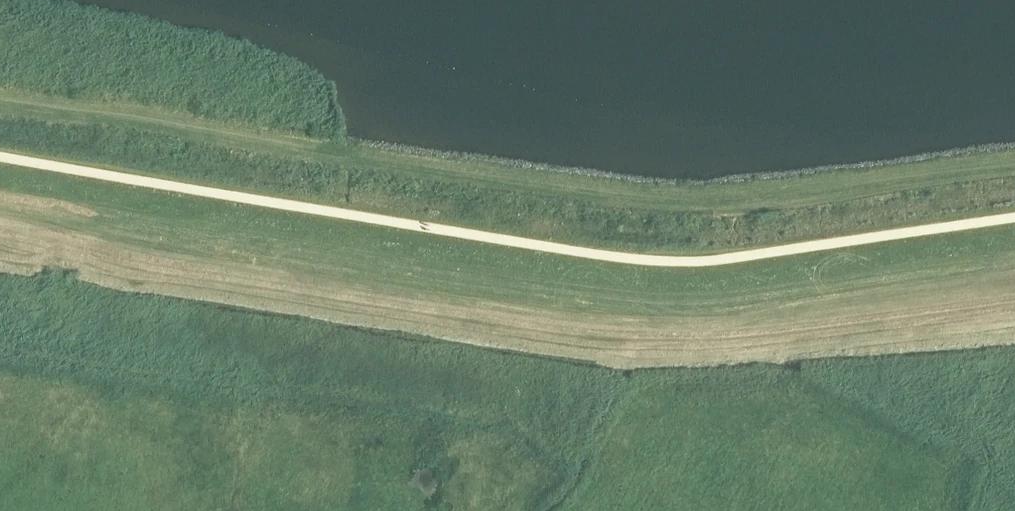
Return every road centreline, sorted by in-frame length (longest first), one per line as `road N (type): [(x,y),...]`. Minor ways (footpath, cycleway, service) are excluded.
road 1 (track): [(0,107),(592,197),(694,199),(1014,172)]

